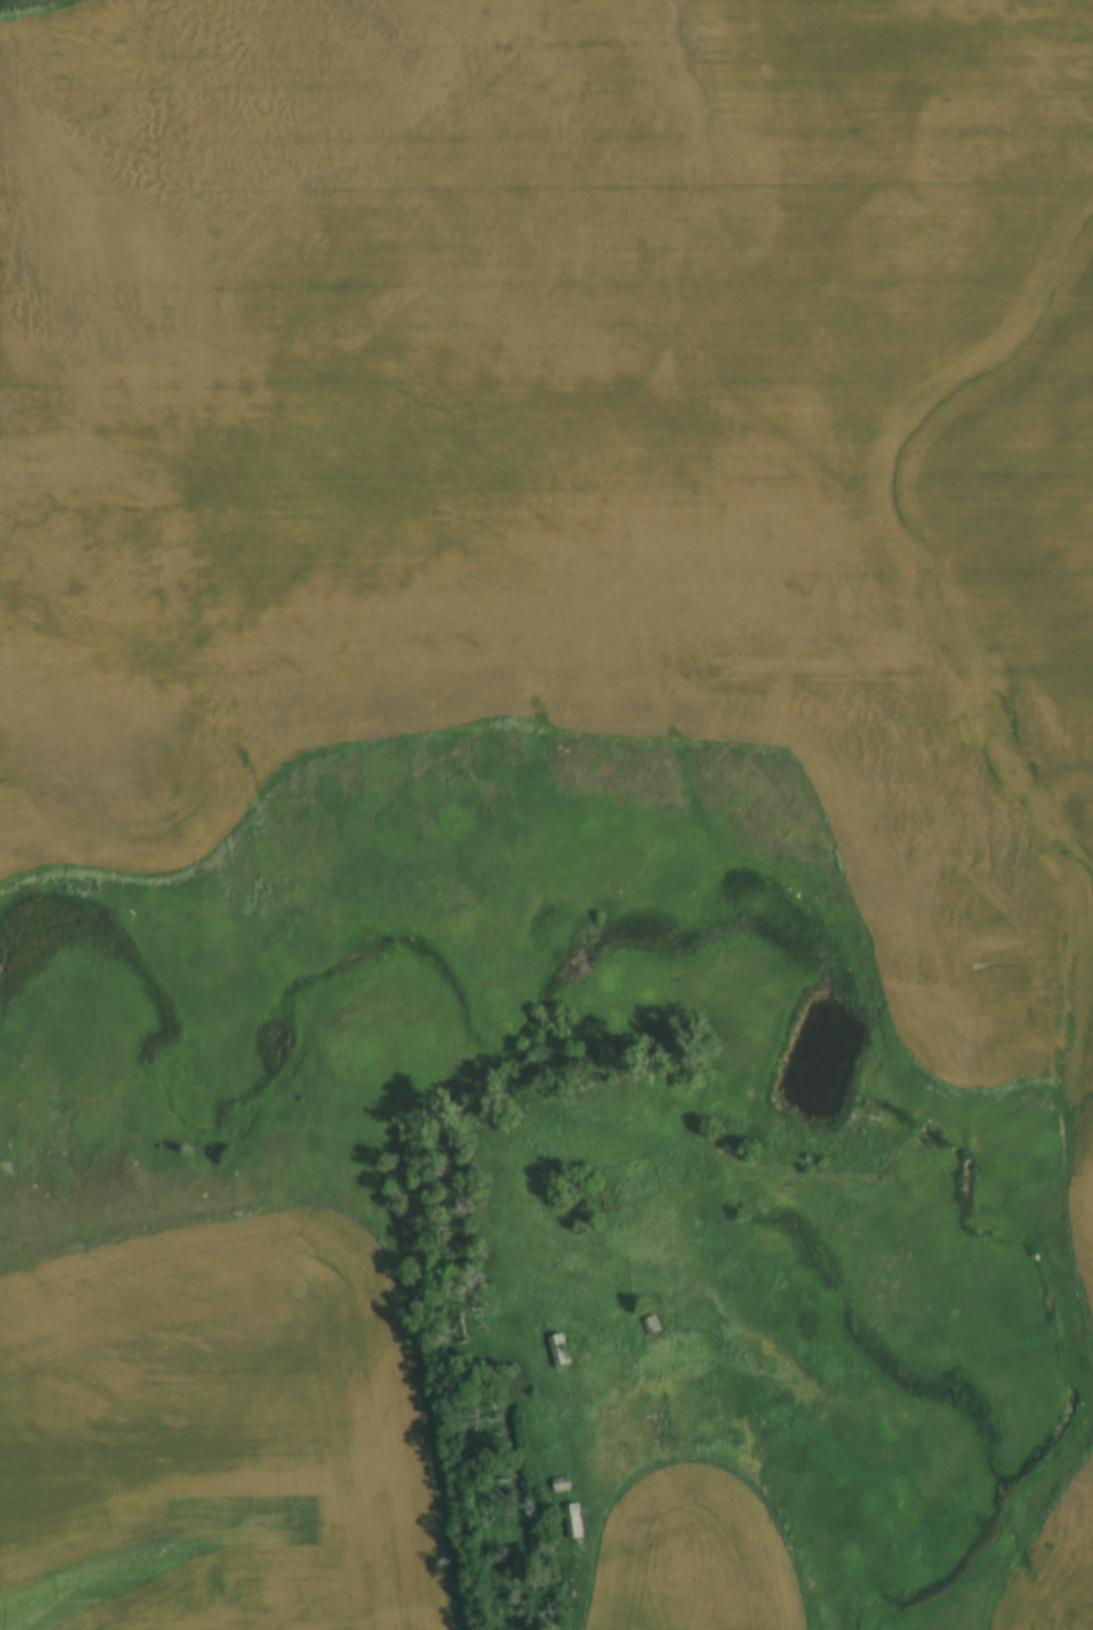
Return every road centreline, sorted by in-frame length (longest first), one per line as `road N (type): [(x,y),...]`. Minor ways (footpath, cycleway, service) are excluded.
road 1 (track): [(662,1533),(622,1567),(408,1629)]

